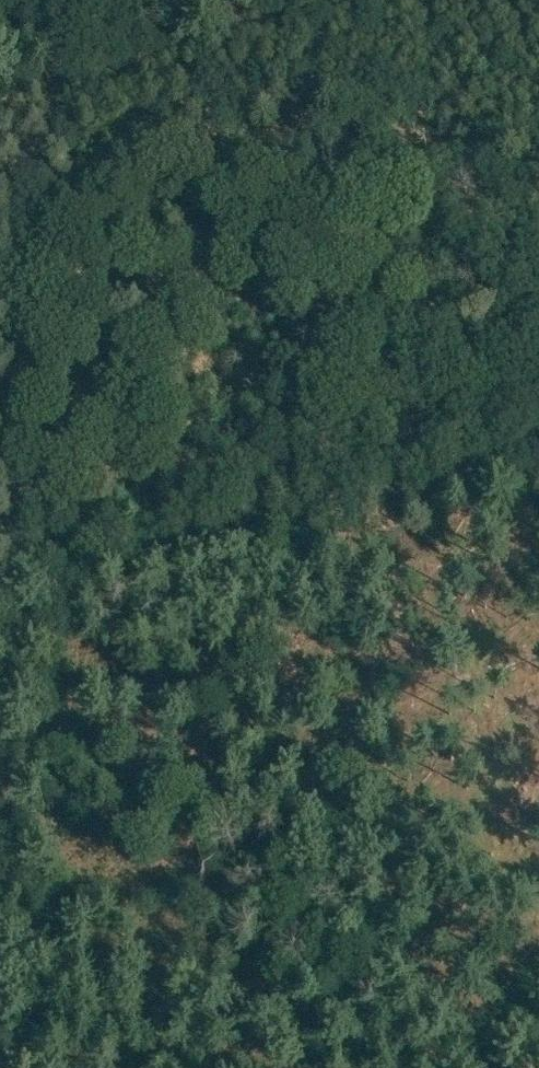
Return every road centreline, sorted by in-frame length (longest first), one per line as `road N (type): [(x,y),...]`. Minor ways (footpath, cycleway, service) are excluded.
road 1 (track): [(30,601),(538,466)]
road 2 (track): [(66,118),(51,145),(30,601)]
road 3 (track): [(30,601),(20,1067)]

